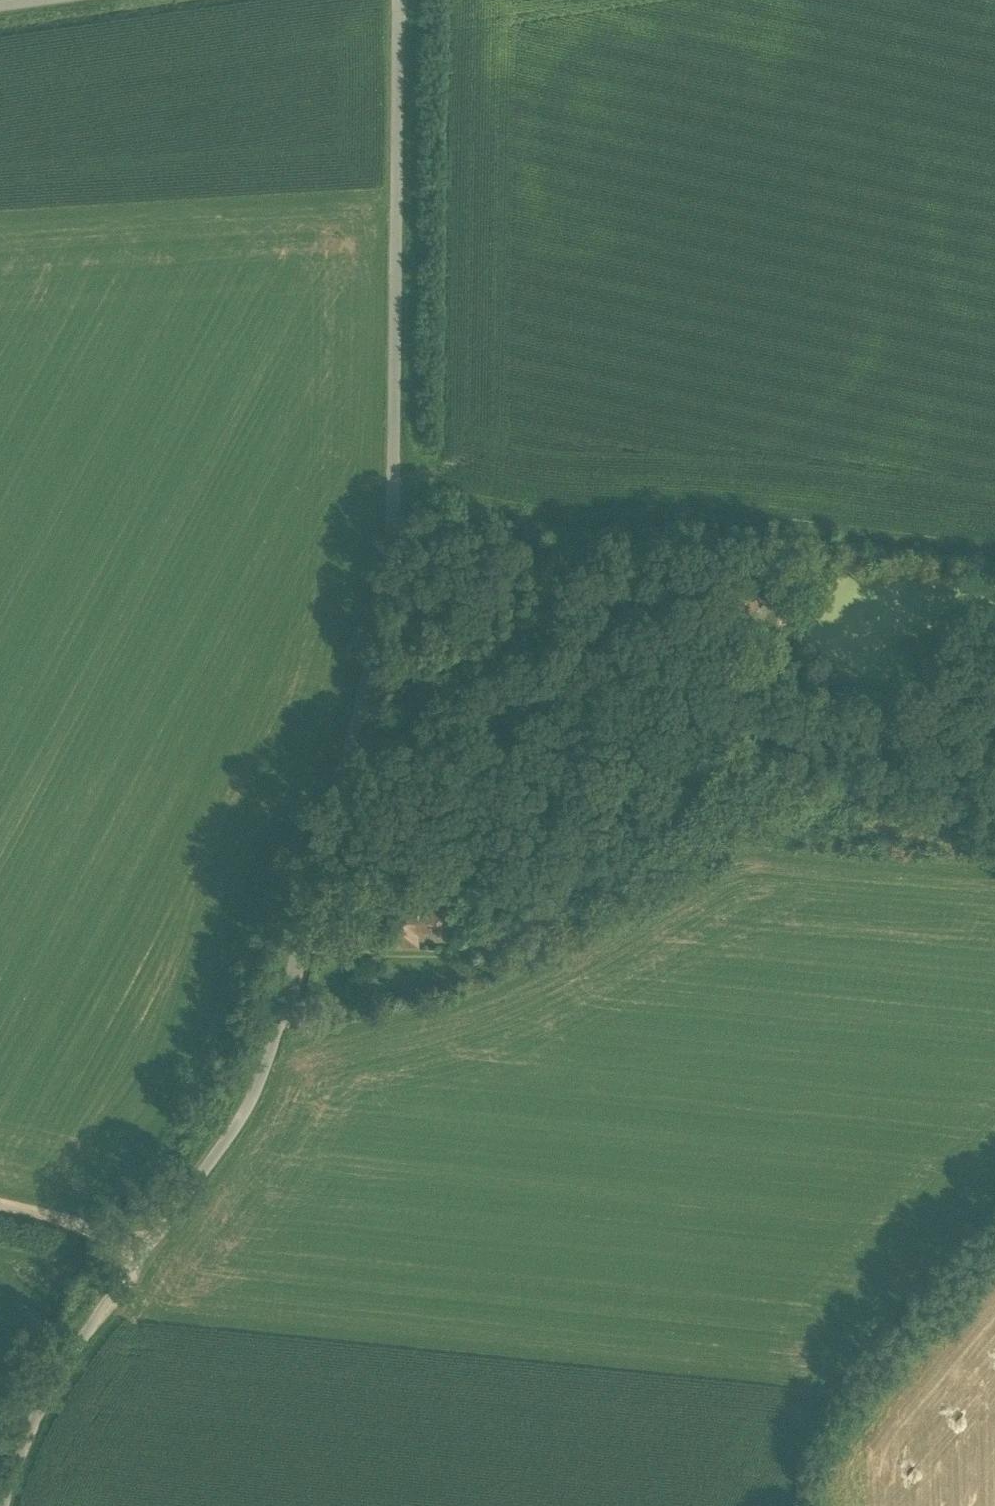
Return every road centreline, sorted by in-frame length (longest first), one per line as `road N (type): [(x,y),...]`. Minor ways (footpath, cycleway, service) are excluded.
road 1 (unclassified): [(402,0),(387,553),(362,694),(284,999),(243,1106),(45,1382),(0,1489)]
road 2 (track): [(132,1259),(103,1240),(0,1212)]

